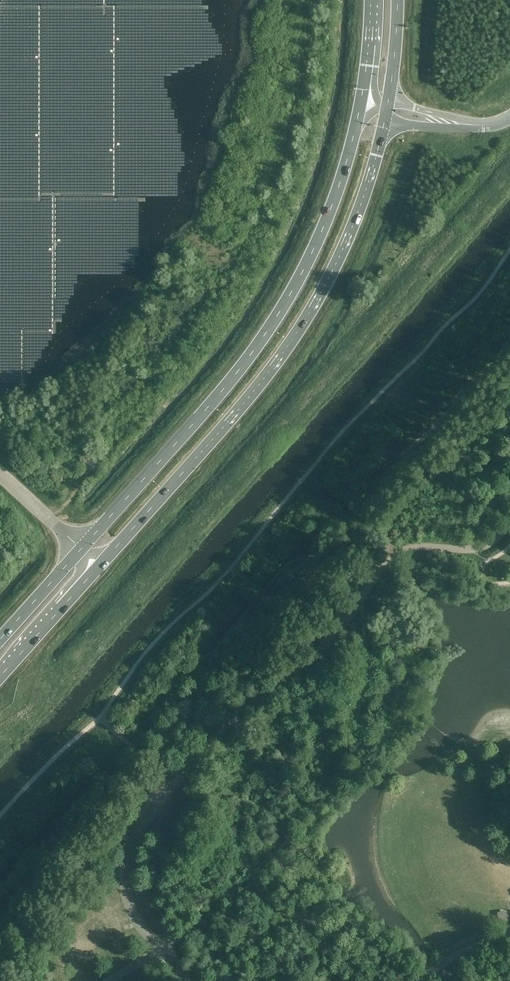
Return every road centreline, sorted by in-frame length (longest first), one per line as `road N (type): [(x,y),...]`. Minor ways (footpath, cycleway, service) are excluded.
road 1 (primary): [(0,677),(286,350),(352,229),(384,120)]
road 2 (primary): [(361,103),(319,238),(265,334),(0,638)]

